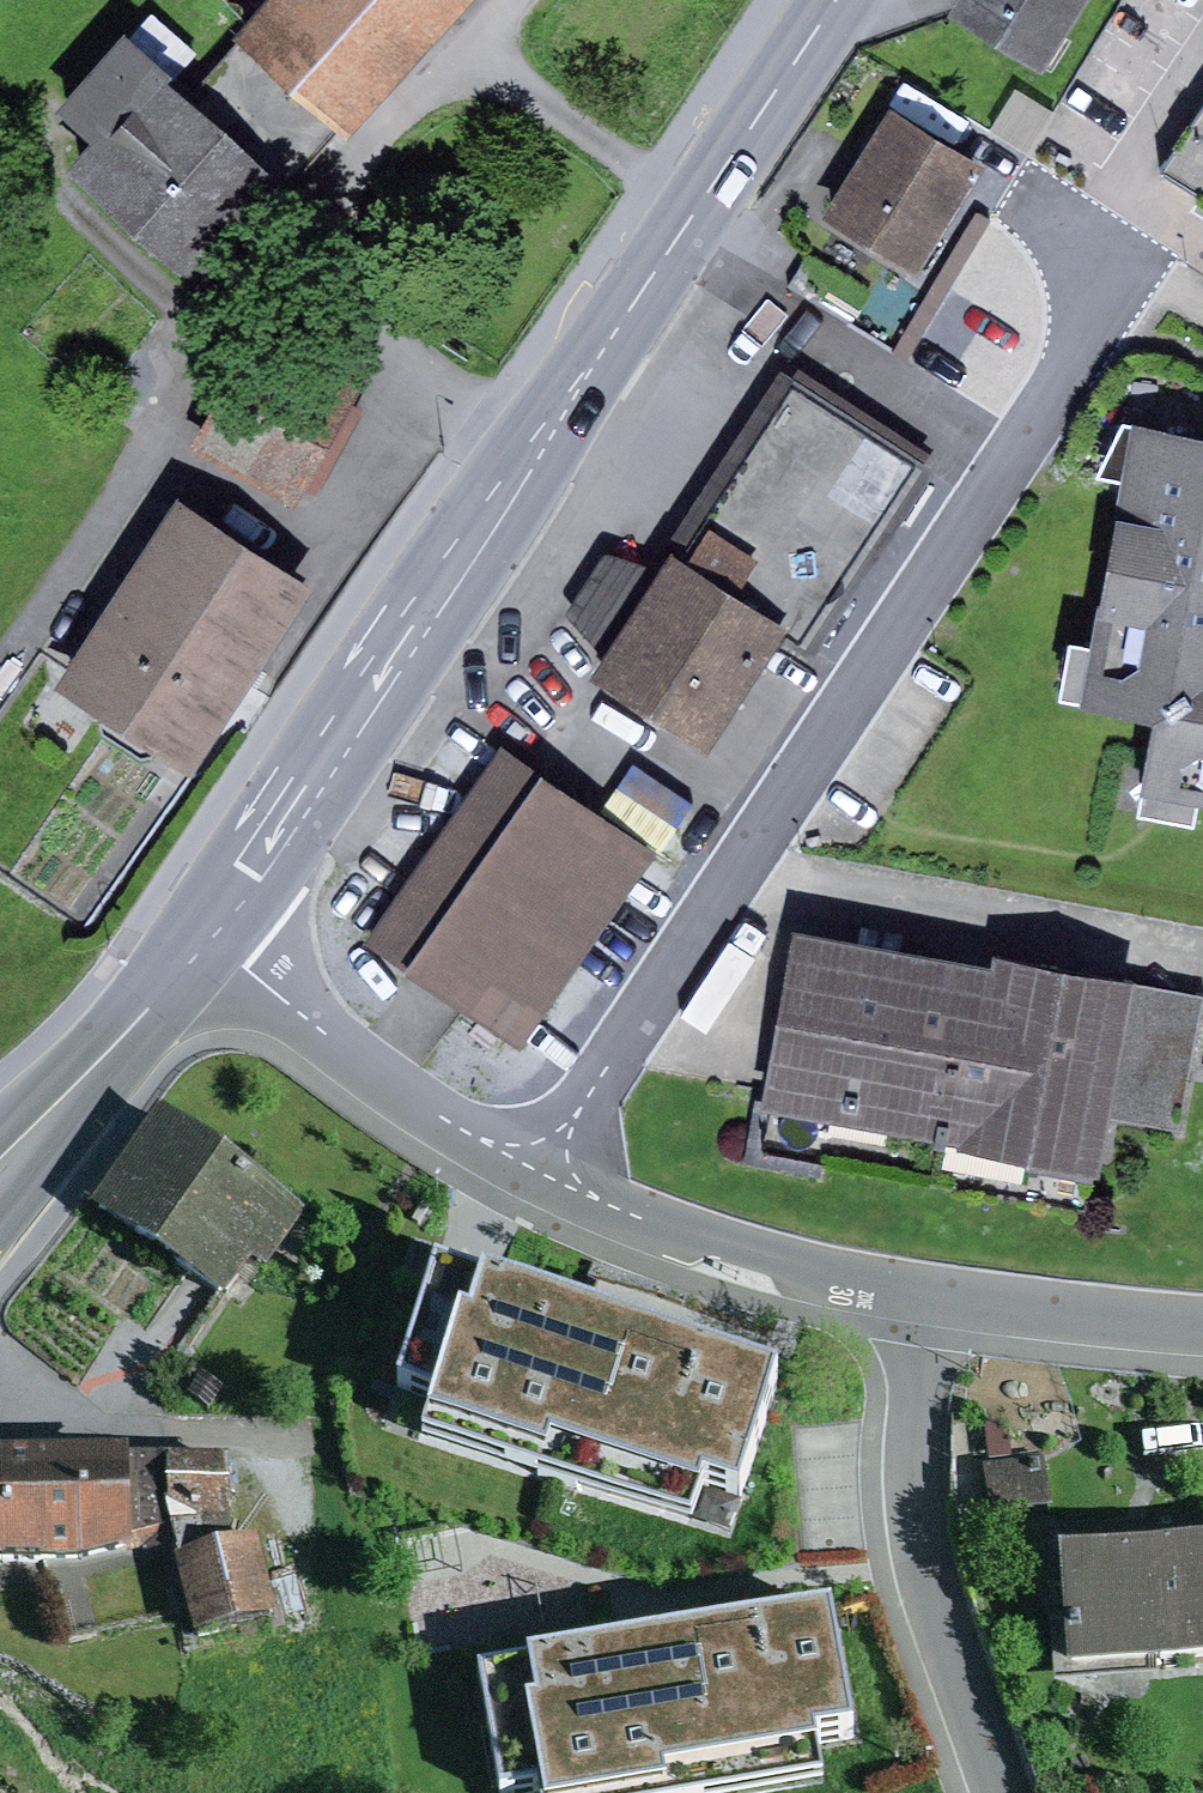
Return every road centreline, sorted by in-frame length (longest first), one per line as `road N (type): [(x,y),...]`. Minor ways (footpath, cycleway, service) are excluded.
road 1 (primary): [(837,0),(191,938)]
road 2 (residential): [(1094,225),(1112,258),(1099,331),(531,1174)]
road 3 (residential): [(921,1307),(922,1511),(941,1605),(1007,1792)]
road 4 (residential): [(191,938),(427,1128),(531,1174)]
road 5 (residential): [(531,1174),(829,1285),(921,1307)]
road 6 (primary): [(191,938),(0,1192)]
road 7 (track): [(521,0),(500,35),(516,81),(695,208)]
road 8 (residential): [(921,1307),(1202,1335)]

